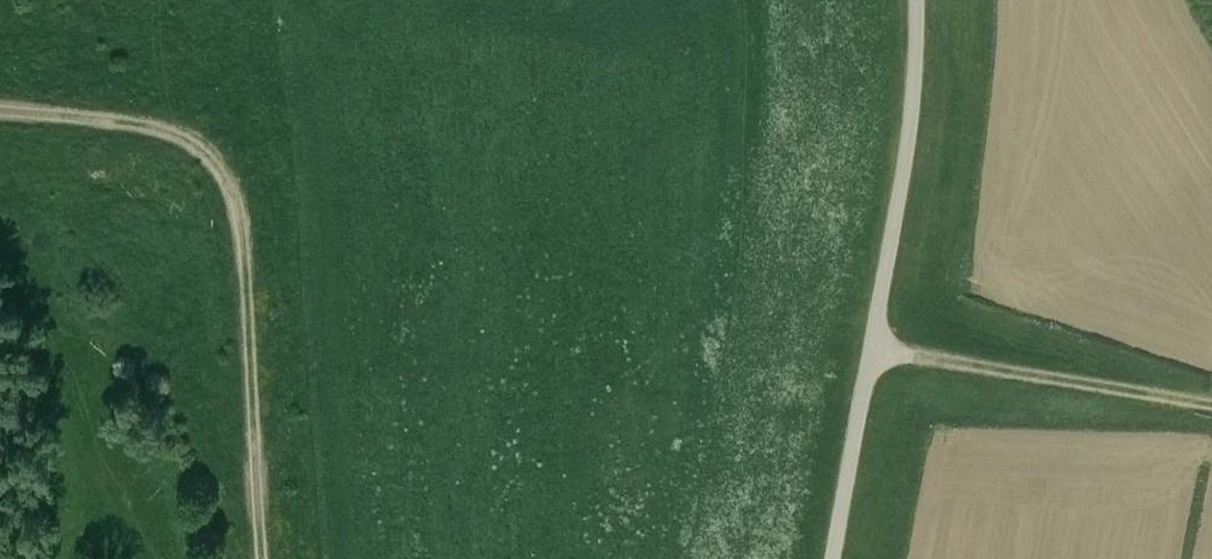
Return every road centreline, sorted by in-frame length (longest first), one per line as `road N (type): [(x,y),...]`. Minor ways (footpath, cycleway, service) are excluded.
road 1 (track): [(0,128),(164,141),(232,187),(270,558)]
road 2 (track): [(872,351),(1211,408)]

